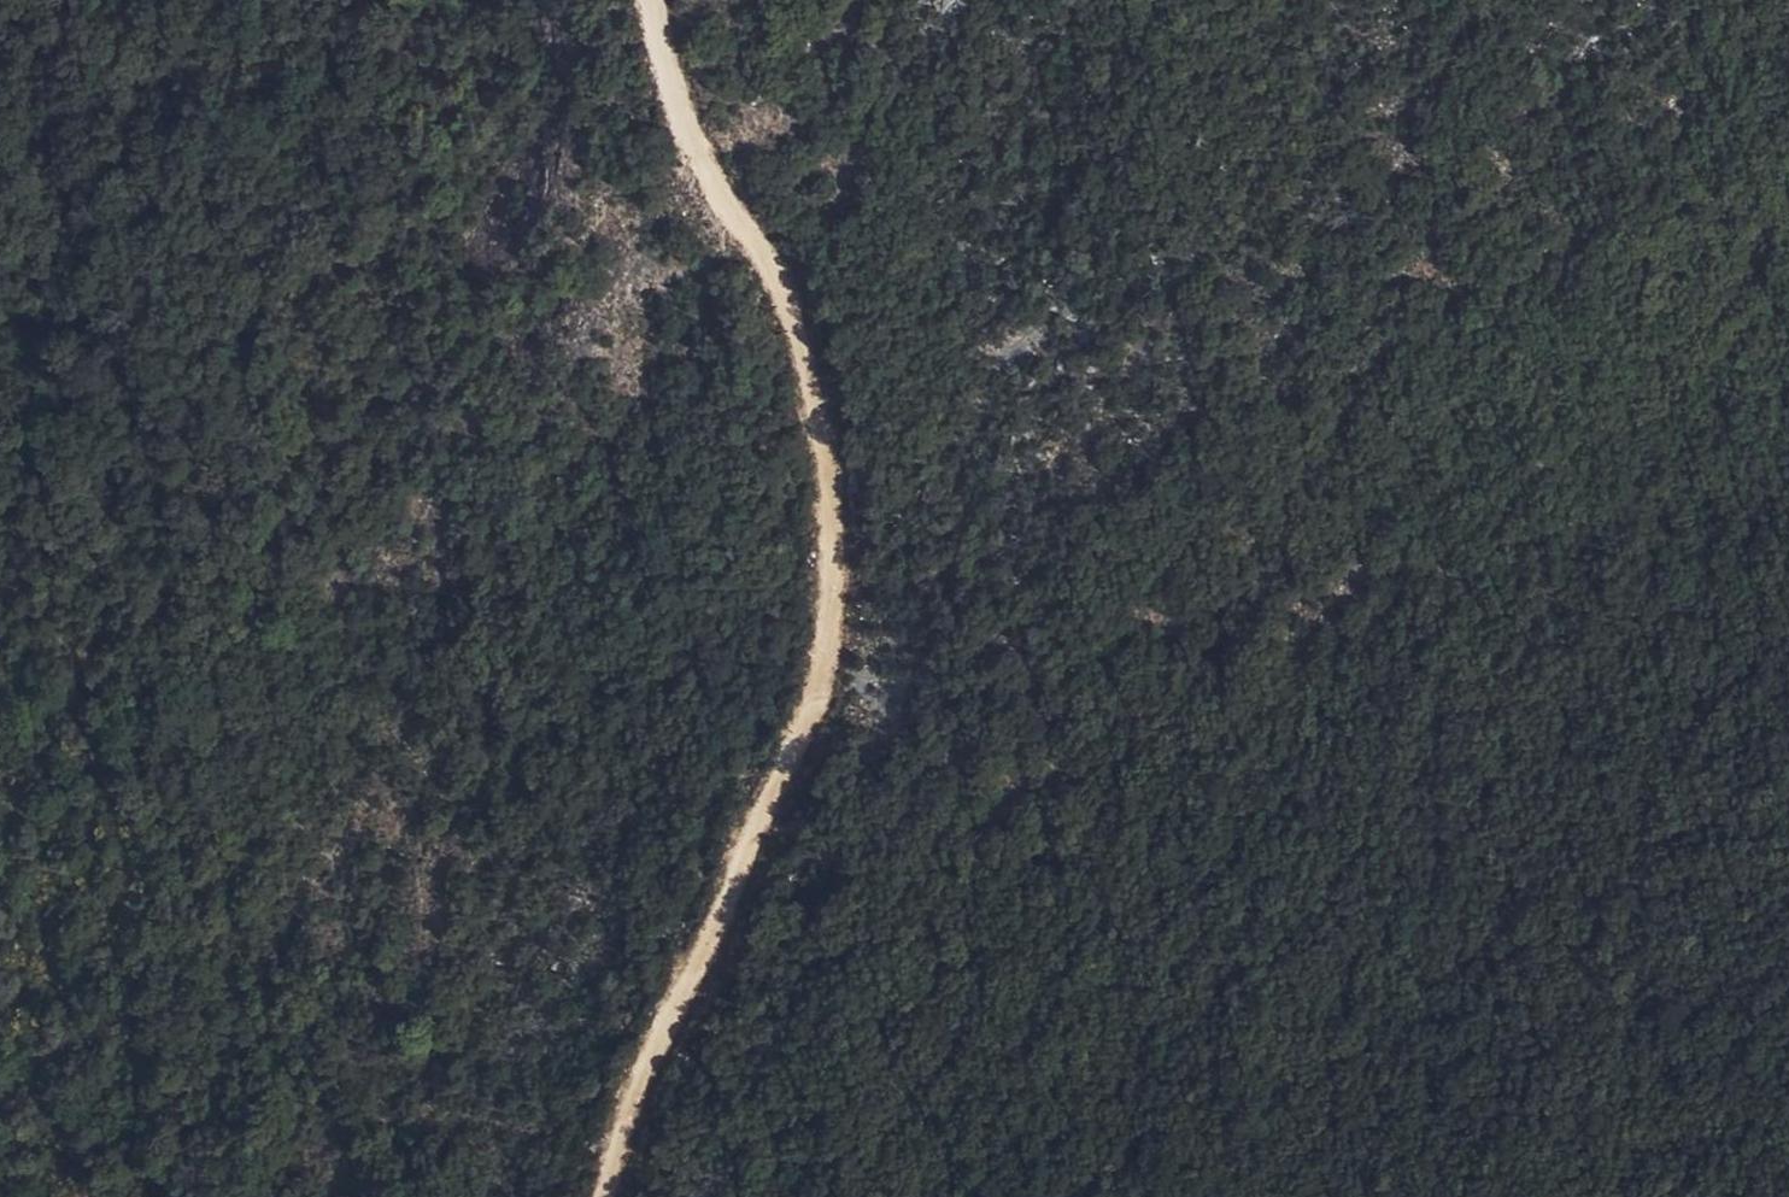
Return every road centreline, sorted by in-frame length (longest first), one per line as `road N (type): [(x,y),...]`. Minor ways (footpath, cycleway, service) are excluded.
road 1 (track): [(616,1196),(657,1059),(824,712),(848,533),(835,365),(665,30),(663,0)]

